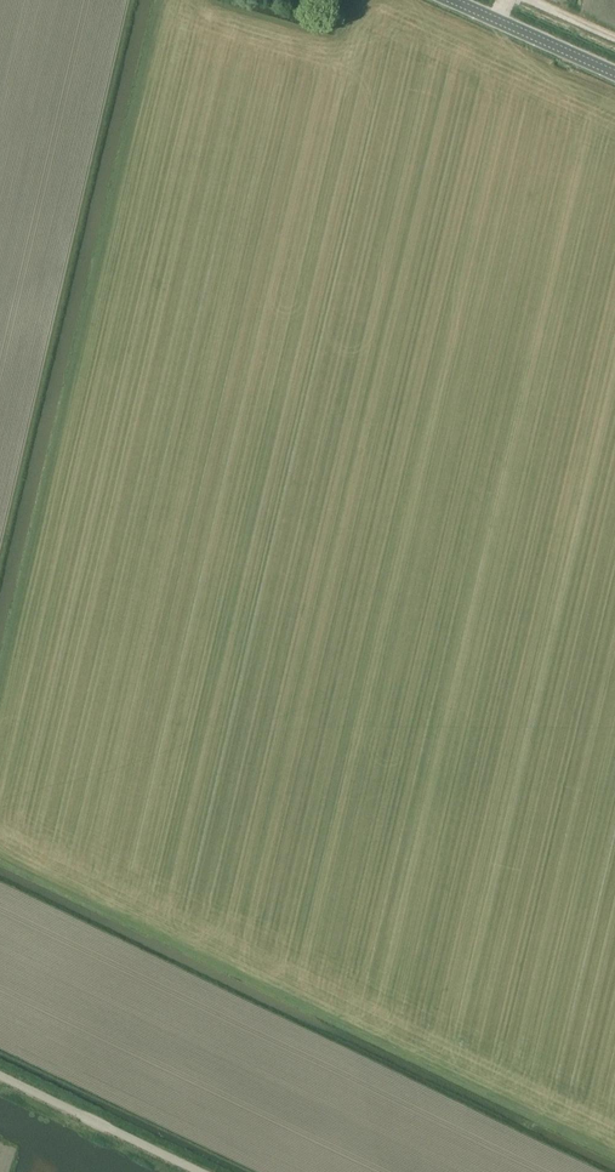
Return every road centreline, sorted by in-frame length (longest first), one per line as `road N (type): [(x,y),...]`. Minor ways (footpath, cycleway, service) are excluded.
road 1 (residential): [(0,1076),(202,1171)]
road 2 (tertiary): [(614,75),(446,0)]

